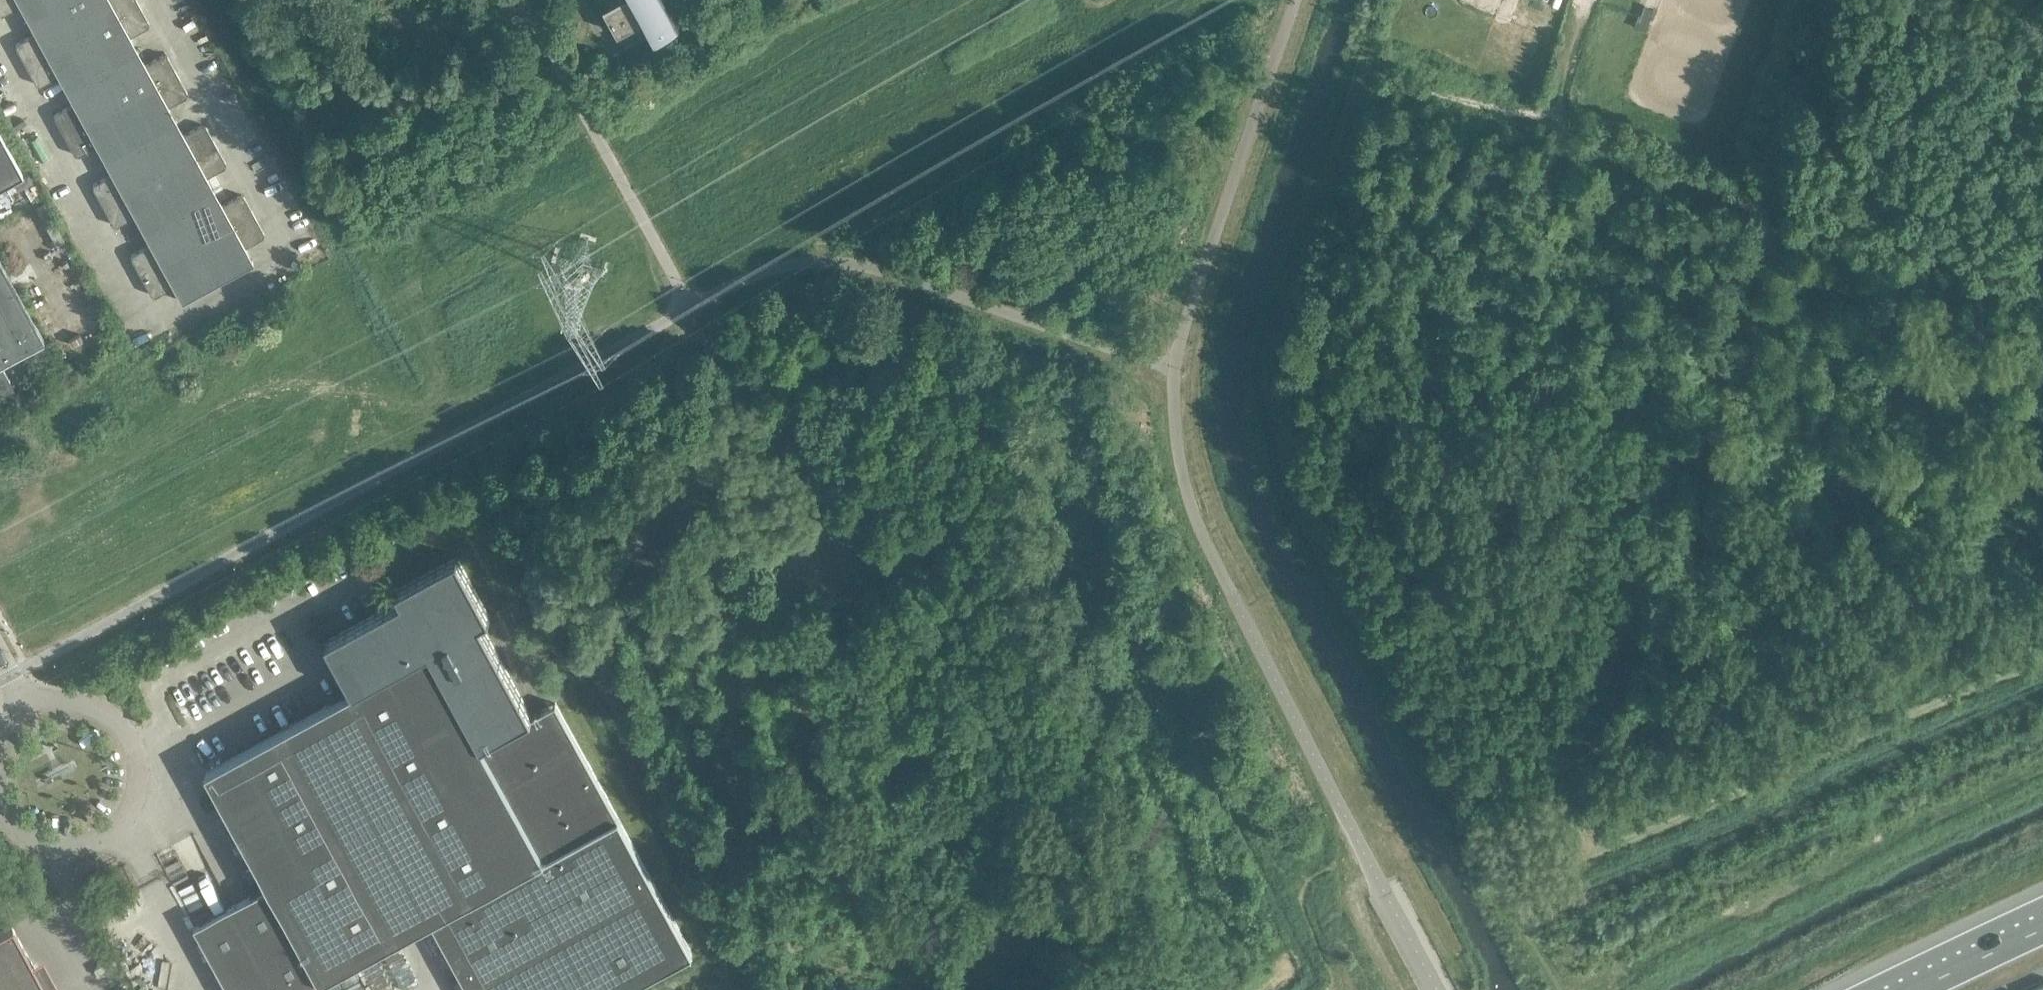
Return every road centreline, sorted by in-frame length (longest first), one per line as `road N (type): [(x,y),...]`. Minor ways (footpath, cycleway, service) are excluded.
road 1 (track): [(1050,989),(685,316)]
road 2 (track): [(825,573),(617,693)]
road 3 (residential): [(0,815),(40,848),(84,849),(104,839),(136,790),(122,734)]
road 4 (motorway): [(2042,929),(1914,989)]

